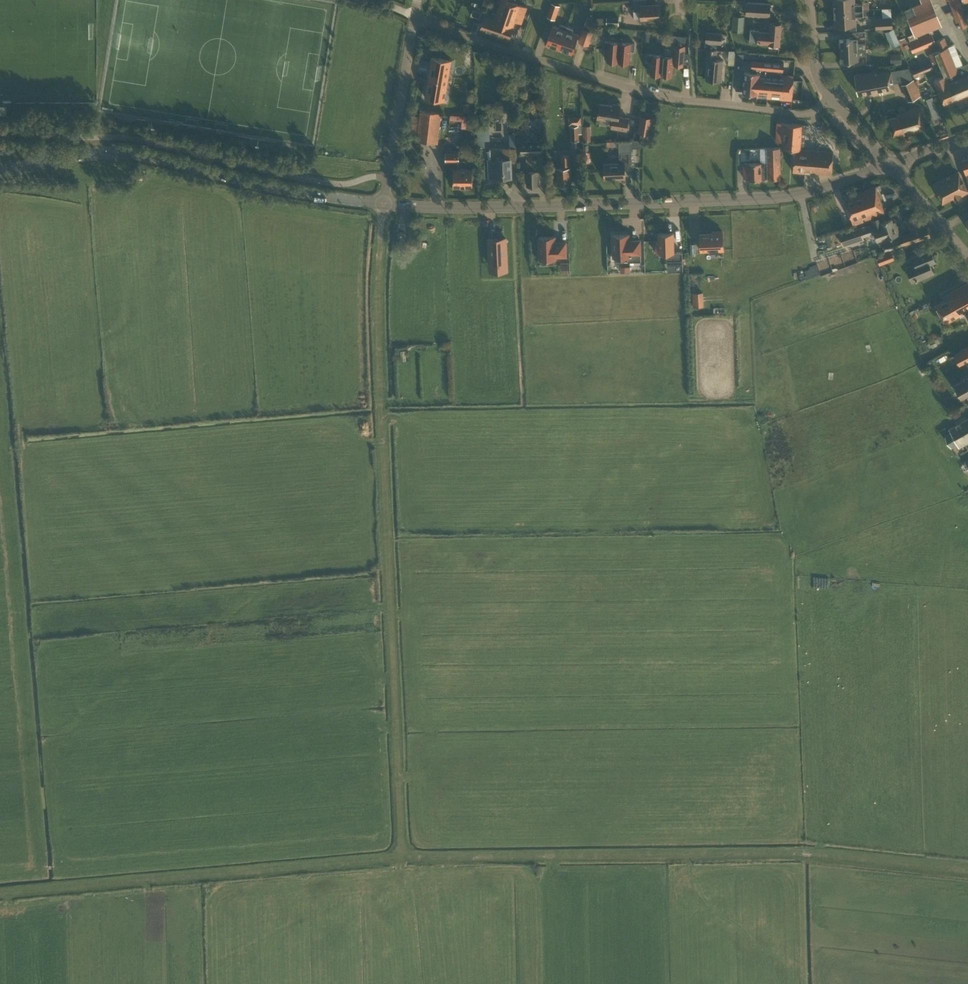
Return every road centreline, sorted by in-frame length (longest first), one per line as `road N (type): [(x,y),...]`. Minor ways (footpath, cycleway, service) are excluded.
road 1 (track): [(967,874),(807,858),(405,863),(0,895)]
road 2 (track): [(405,863),(376,307),(380,235)]
road 3 (tertiary): [(383,204),(738,199),(801,193),(890,165)]
road 4 (residential): [(415,16),(667,98),(804,113),(829,96)]
road 5 (secondary): [(0,170),(106,153),(159,156),(285,190),(383,204)]
road 6 (unclassified): [(383,204),(415,16)]

